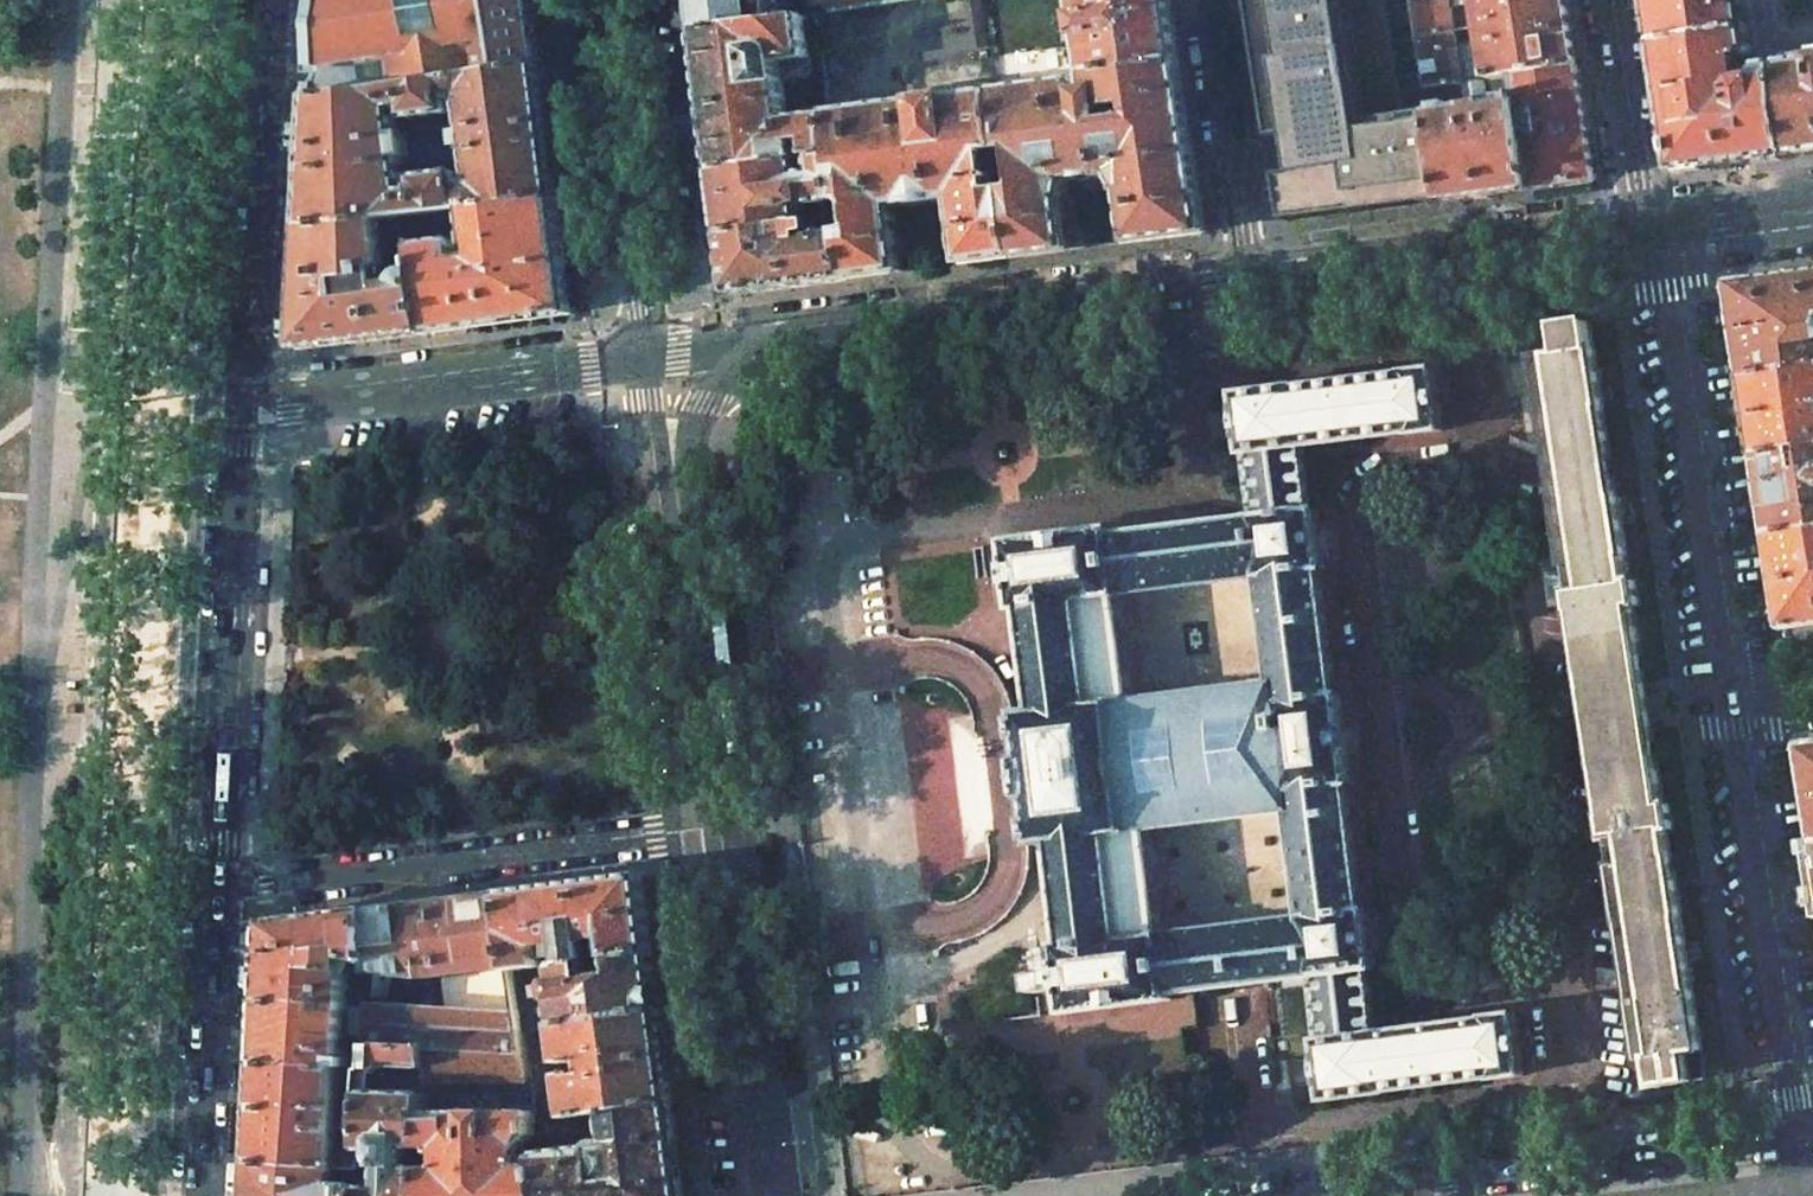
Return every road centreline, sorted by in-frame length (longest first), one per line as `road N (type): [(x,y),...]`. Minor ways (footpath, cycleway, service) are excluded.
road 1 (secondary): [(660,365),(1252,286)]
road 2 (residential): [(221,886),(267,889),(723,826)]
road 3 (primary): [(246,415),(221,886)]
road 4 (tertiary): [(723,826),(660,365)]
road 5 (residential): [(1650,234),(1665,286),(1726,692)]
road 6 (residential): [(1726,692),(1795,1138)]
road 7 (secondary): [(246,415),(660,365)]
road 8 (primary): [(275,0),(246,415)]
road 9 (secondary): [(1795,1138),(1395,1193)]
road 10 (secondary): [(1252,286),(1650,234)]
road 11 (tertiary): [(768,1195),(723,826)]
road 12 (residential): [(660,365),(614,0)]
road 13 (primary): [(221,886),(204,1195)]
road 14 (residential): [(1209,0),(1252,286)]
road 15 (residential): [(1611,0),(1650,234)]
road 16 (secondary): [(1650,234),(1812,210)]

